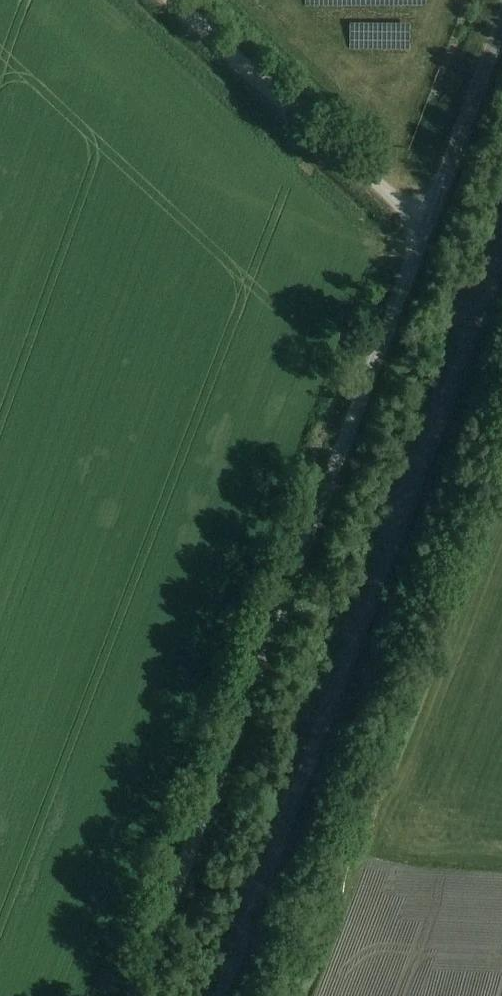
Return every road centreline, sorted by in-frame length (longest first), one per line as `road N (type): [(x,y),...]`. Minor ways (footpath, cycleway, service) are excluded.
road 1 (tertiary): [(132,995),(501,25)]
road 2 (track): [(237,995),(501,292)]
road 3 (track): [(175,0),(376,181),(428,218)]

